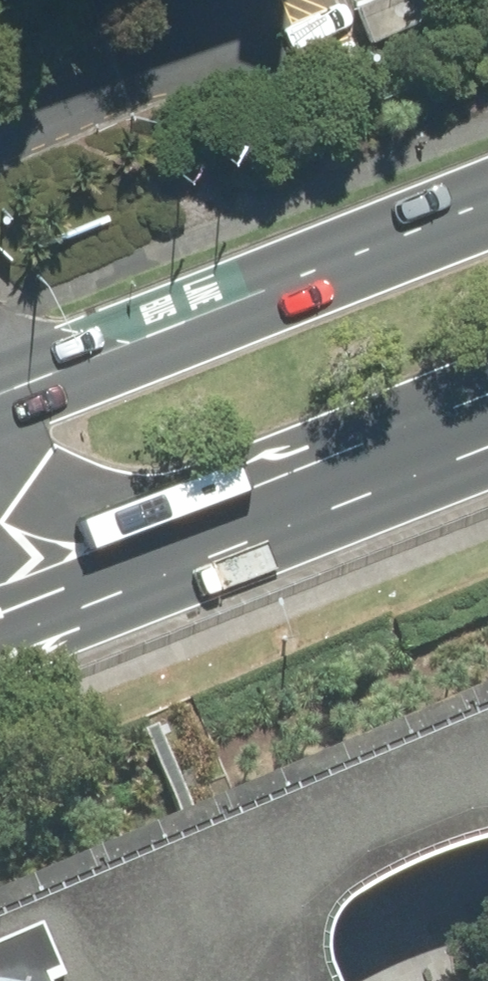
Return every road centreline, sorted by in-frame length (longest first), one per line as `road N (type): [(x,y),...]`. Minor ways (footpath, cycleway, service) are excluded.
road 1 (primary): [(0,399),(487,205)]
road 2 (primary): [(487,435),(228,536)]
road 3 (primary): [(228,536),(62,509),(22,490),(0,461)]
road 4 (primary): [(228,536),(0,632)]

